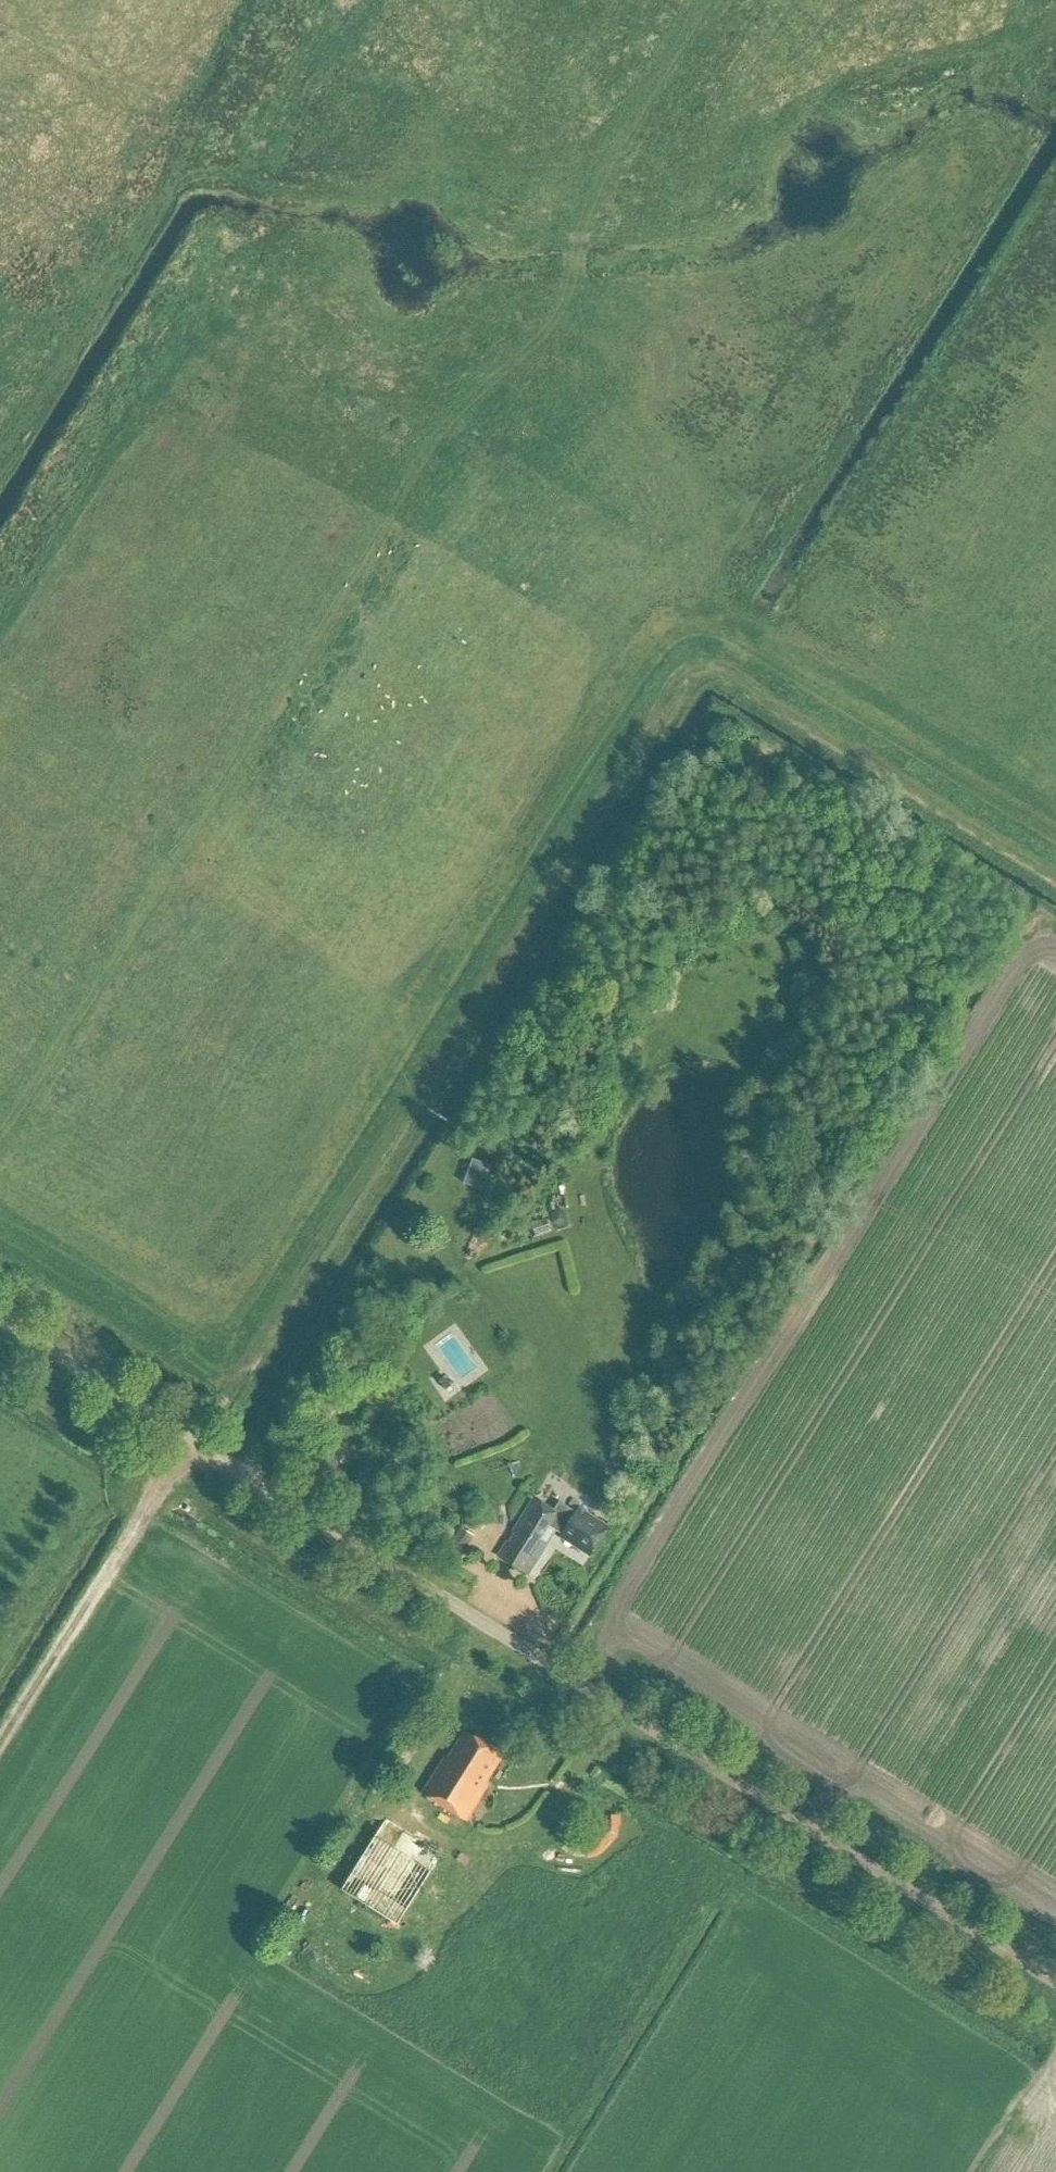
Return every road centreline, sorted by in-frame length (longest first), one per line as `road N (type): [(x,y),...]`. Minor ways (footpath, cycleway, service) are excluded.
road 1 (track): [(1055,881),(722,676),(687,679),(203,1447)]
road 2 (track): [(32,1096),(441,417),(478,382),(516,361),(566,305),(592,195),(706,0)]
road 3 (unclassified): [(1055,1983),(0,1320)]
road 4 (track): [(188,1438),(0,1747)]

